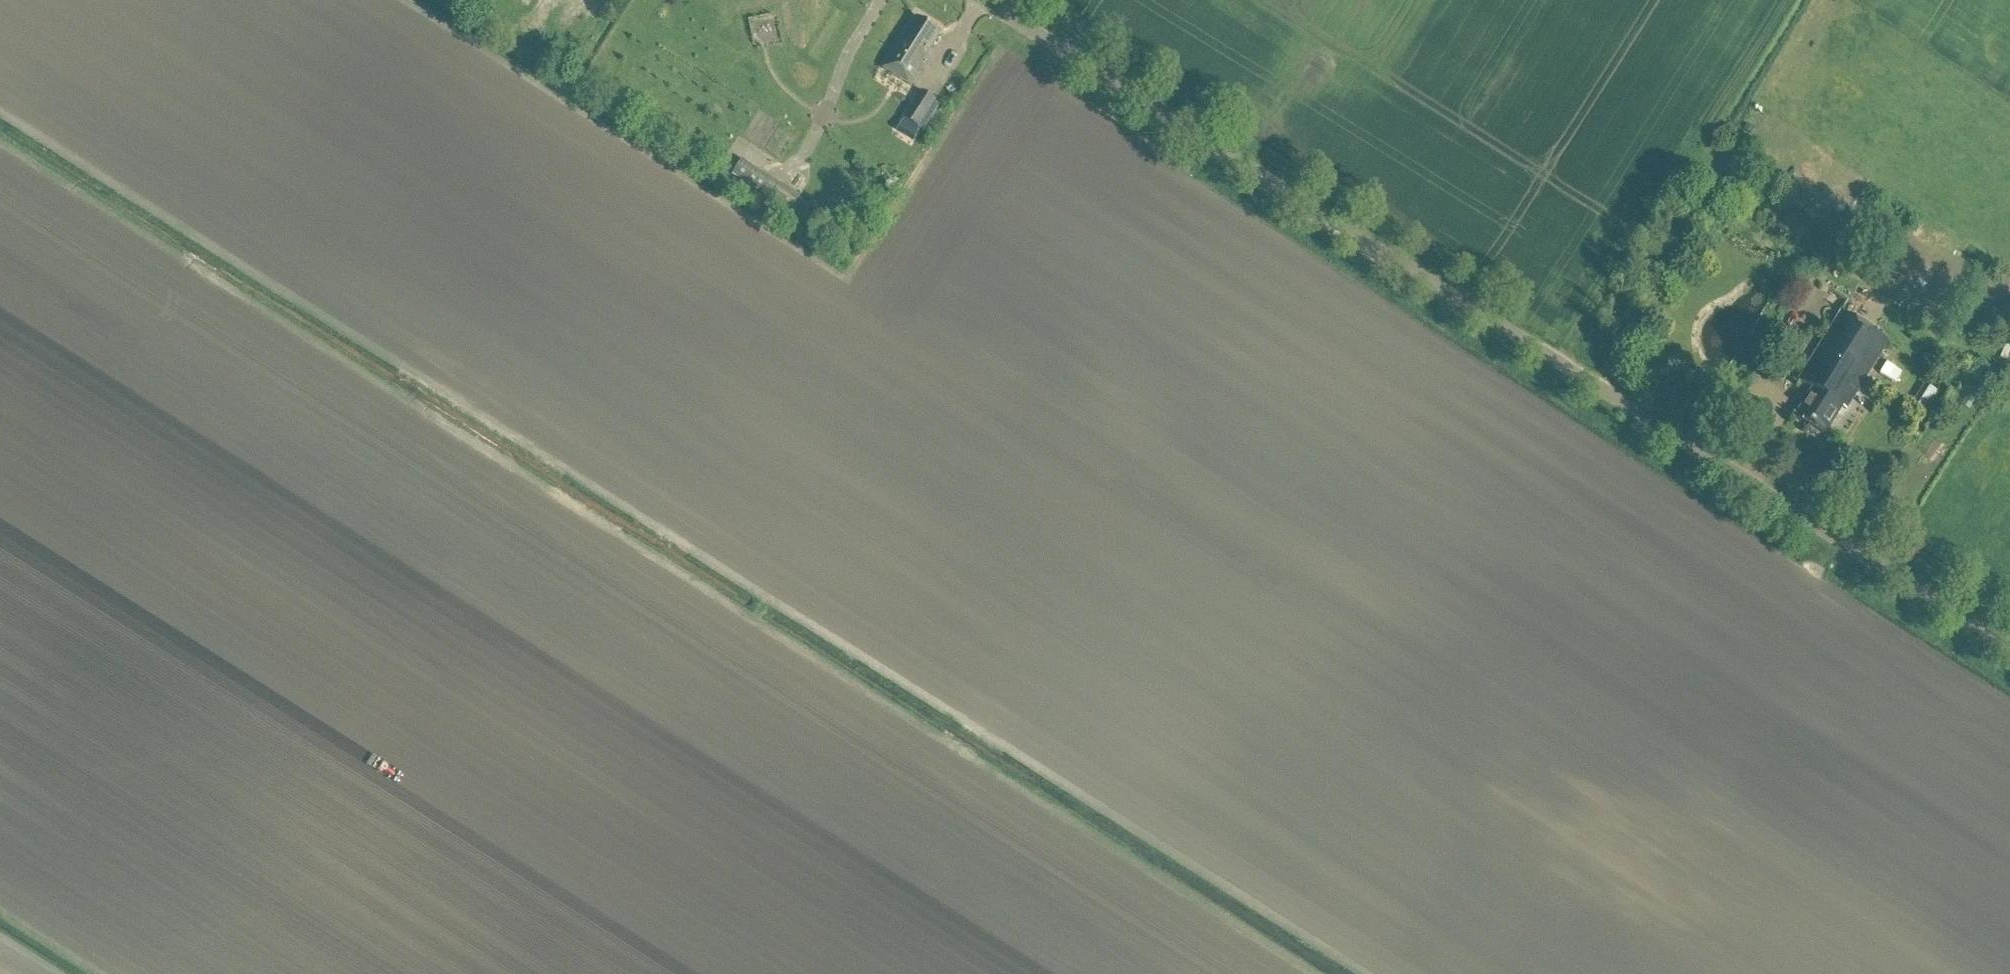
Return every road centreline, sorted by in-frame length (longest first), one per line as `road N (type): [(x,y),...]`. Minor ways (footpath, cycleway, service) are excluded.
road 1 (unclassified): [(2009,647),(978,0)]

